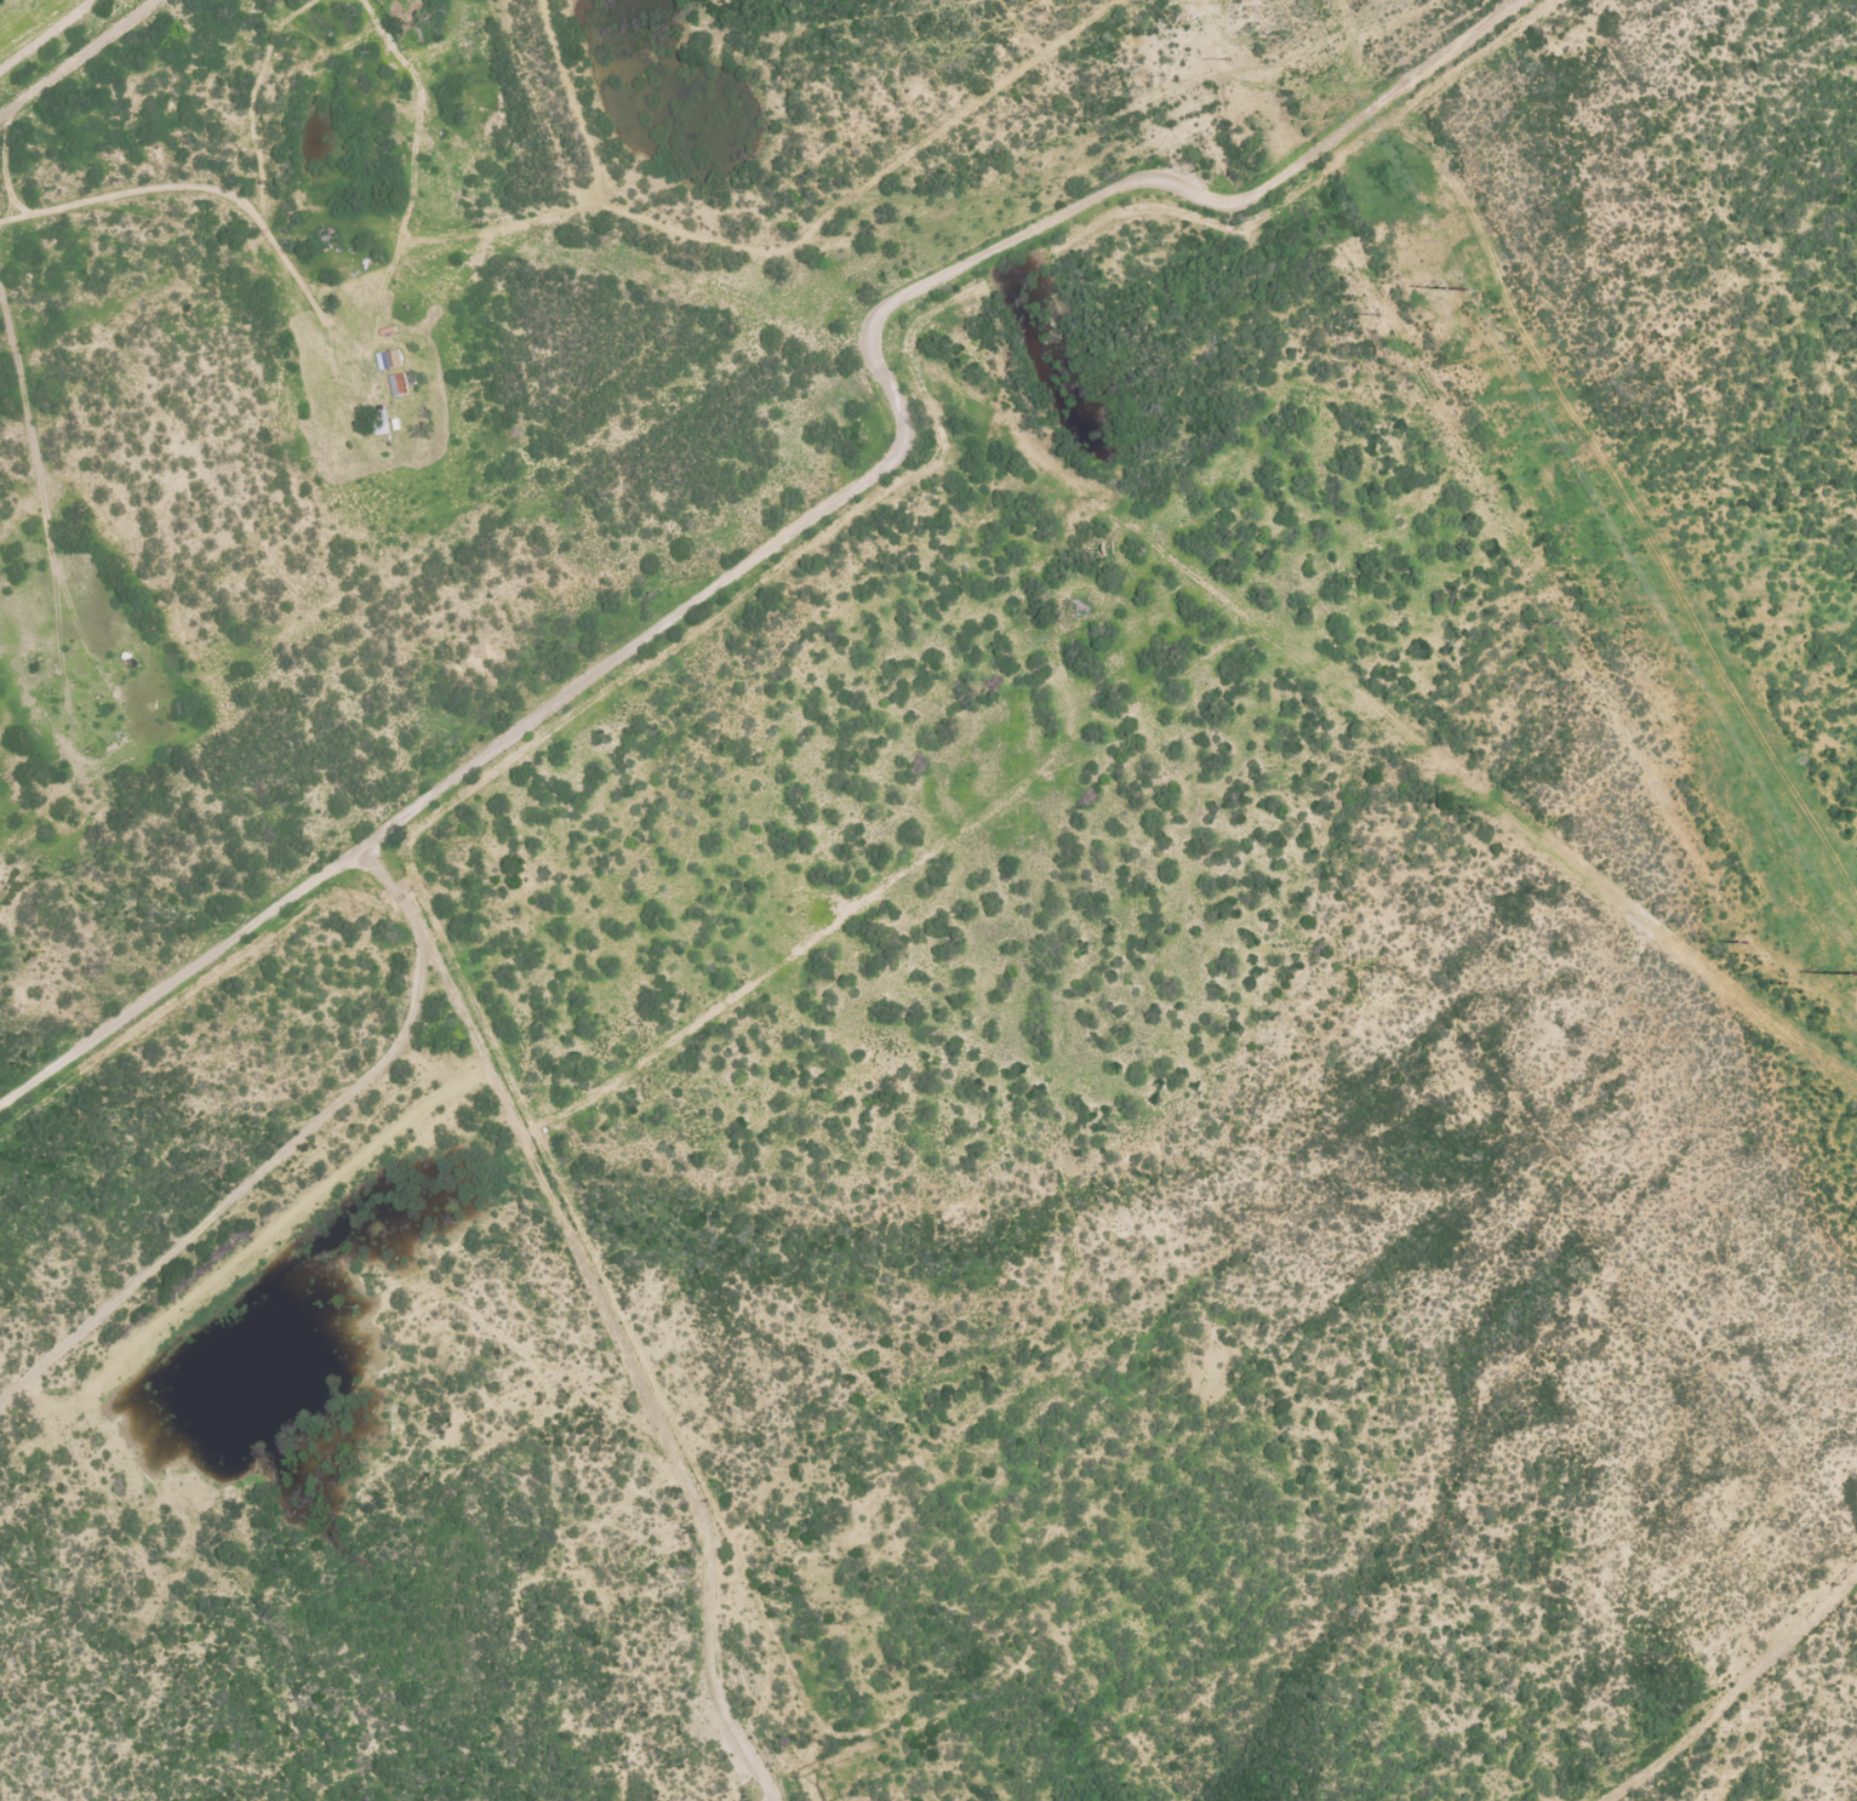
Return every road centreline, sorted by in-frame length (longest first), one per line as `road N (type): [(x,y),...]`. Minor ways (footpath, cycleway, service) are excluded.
road 1 (residential): [(0,230),(103,205),(201,210),(299,303),(358,303),(479,245),(873,233),(982,199),(1144,88),(1179,41),(1272,0)]
road 2 (residential): [(1046,681),(1023,1093),(1040,1128),(1040,1292),(1017,1326),(722,1519),(699,1565),(699,1670),(763,1800)]
road 3 (residential): [(1571,1800),(1816,1646),(1856,1580)]

